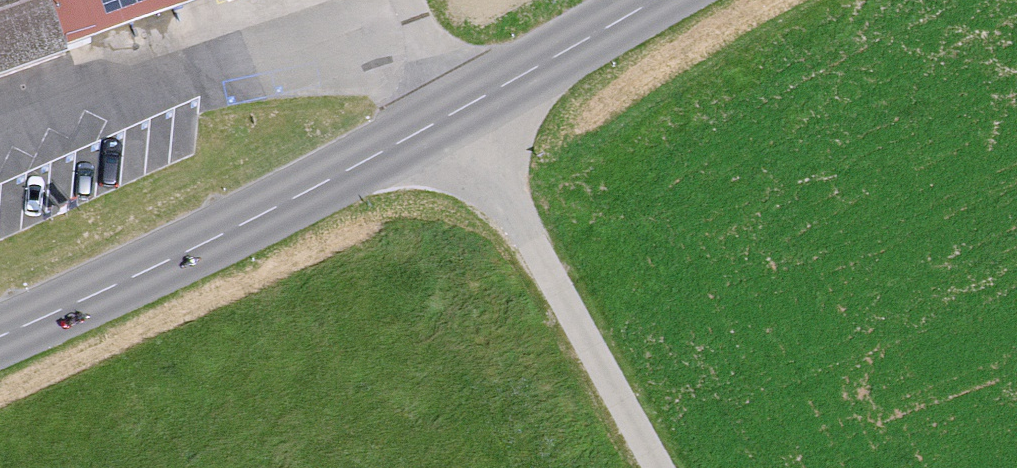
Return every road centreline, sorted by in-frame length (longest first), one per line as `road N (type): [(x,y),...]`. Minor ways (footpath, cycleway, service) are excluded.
road 1 (secondary): [(0,322),(451,110),(645,0)]
road 2 (track): [(451,110),(654,467)]

